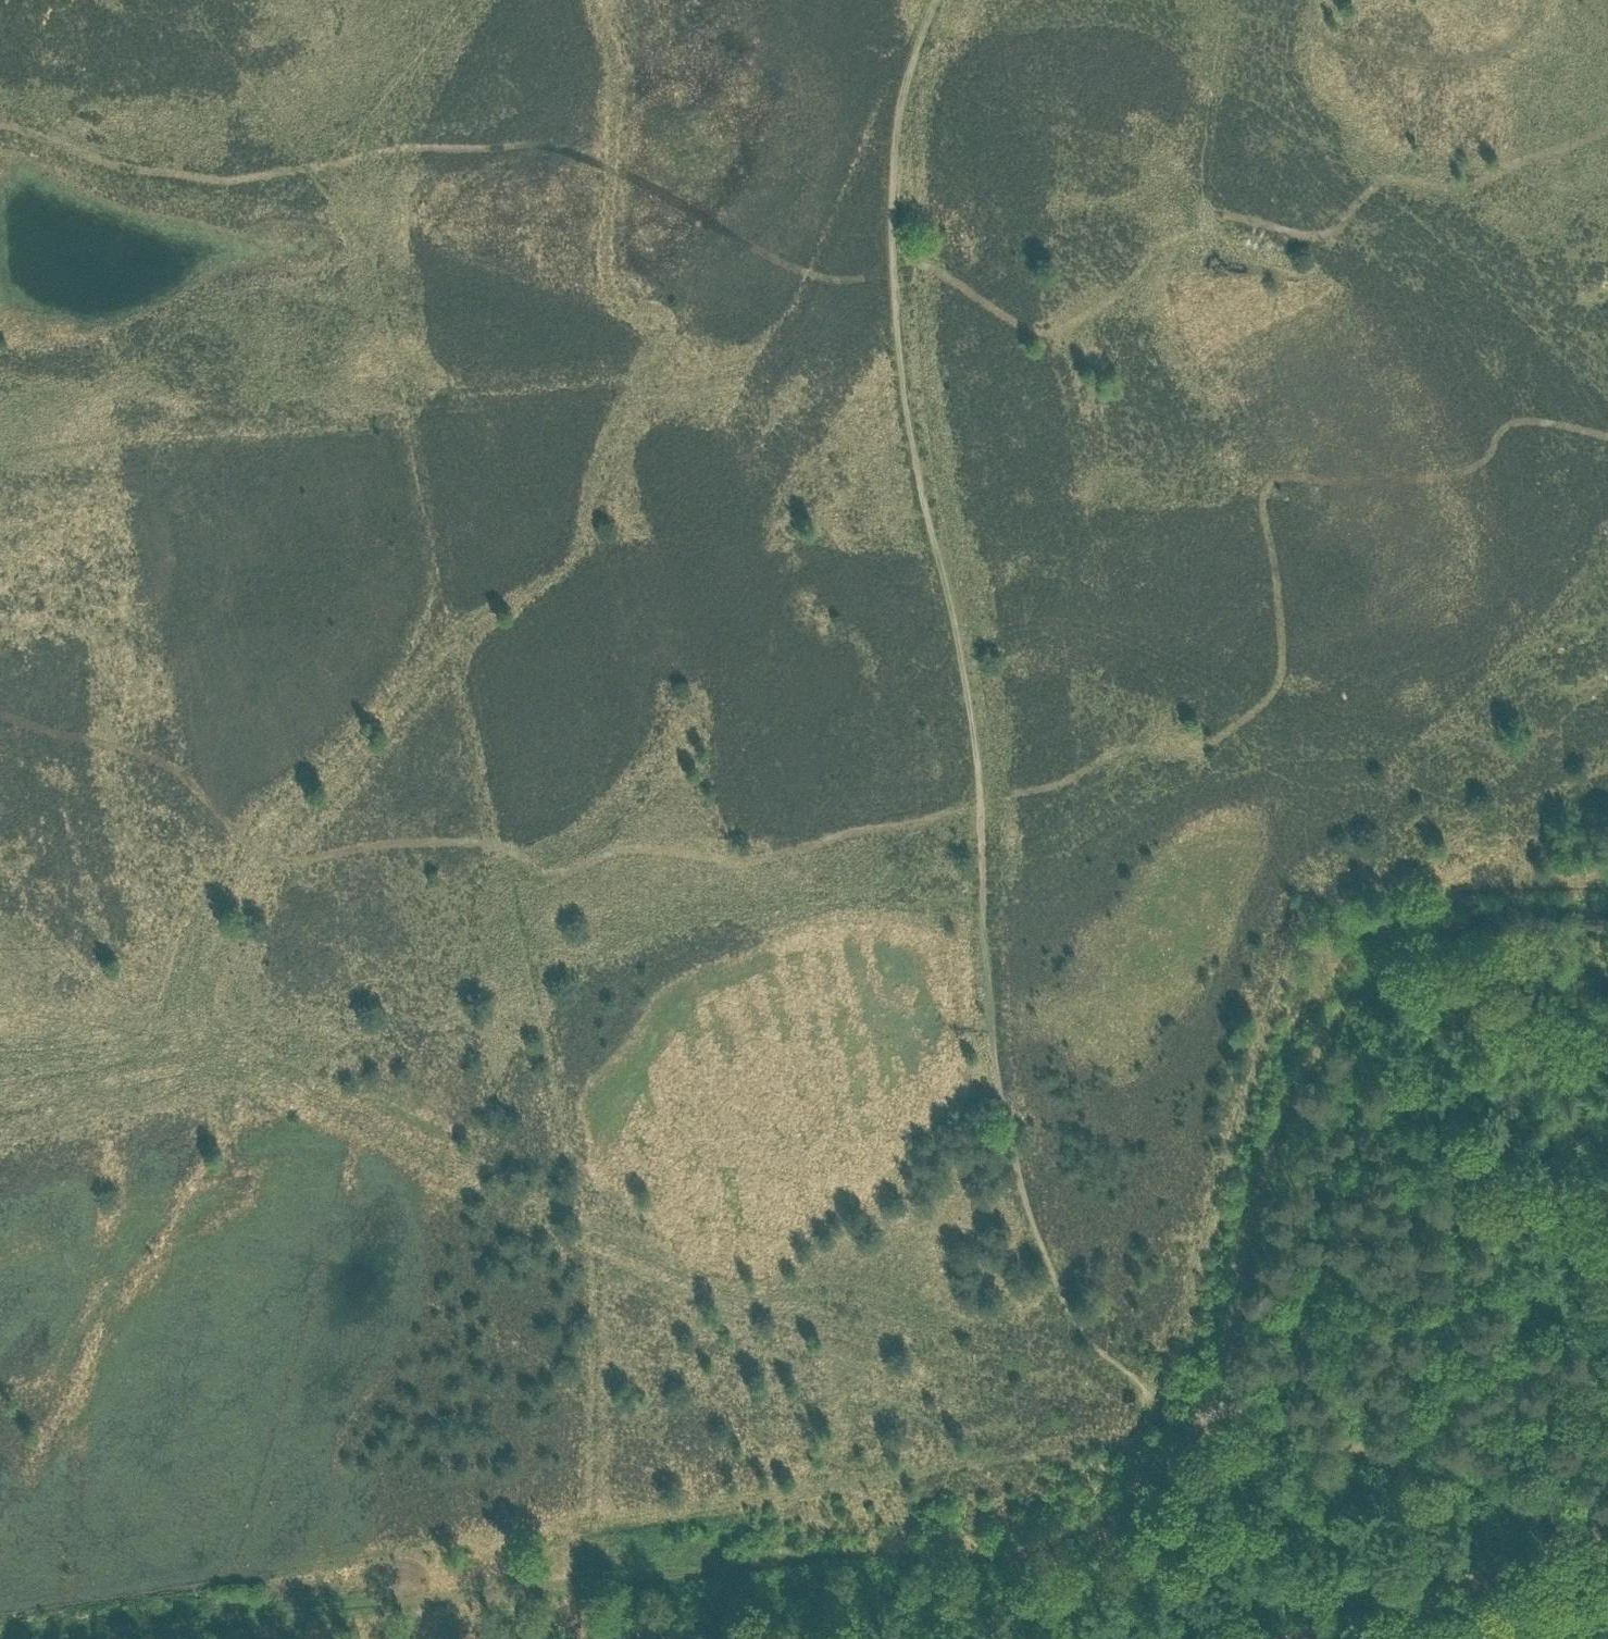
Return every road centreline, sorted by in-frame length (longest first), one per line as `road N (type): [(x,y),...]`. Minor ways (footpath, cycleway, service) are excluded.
road 1 (track): [(1607,924),(1528,922),(1466,934),(1394,980),(1288,1092),(1250,1198),(1216,1416)]
road 2 (track): [(1607,1537),(1216,1416)]
road 3 (track): [(1312,1638),(1607,1542)]

